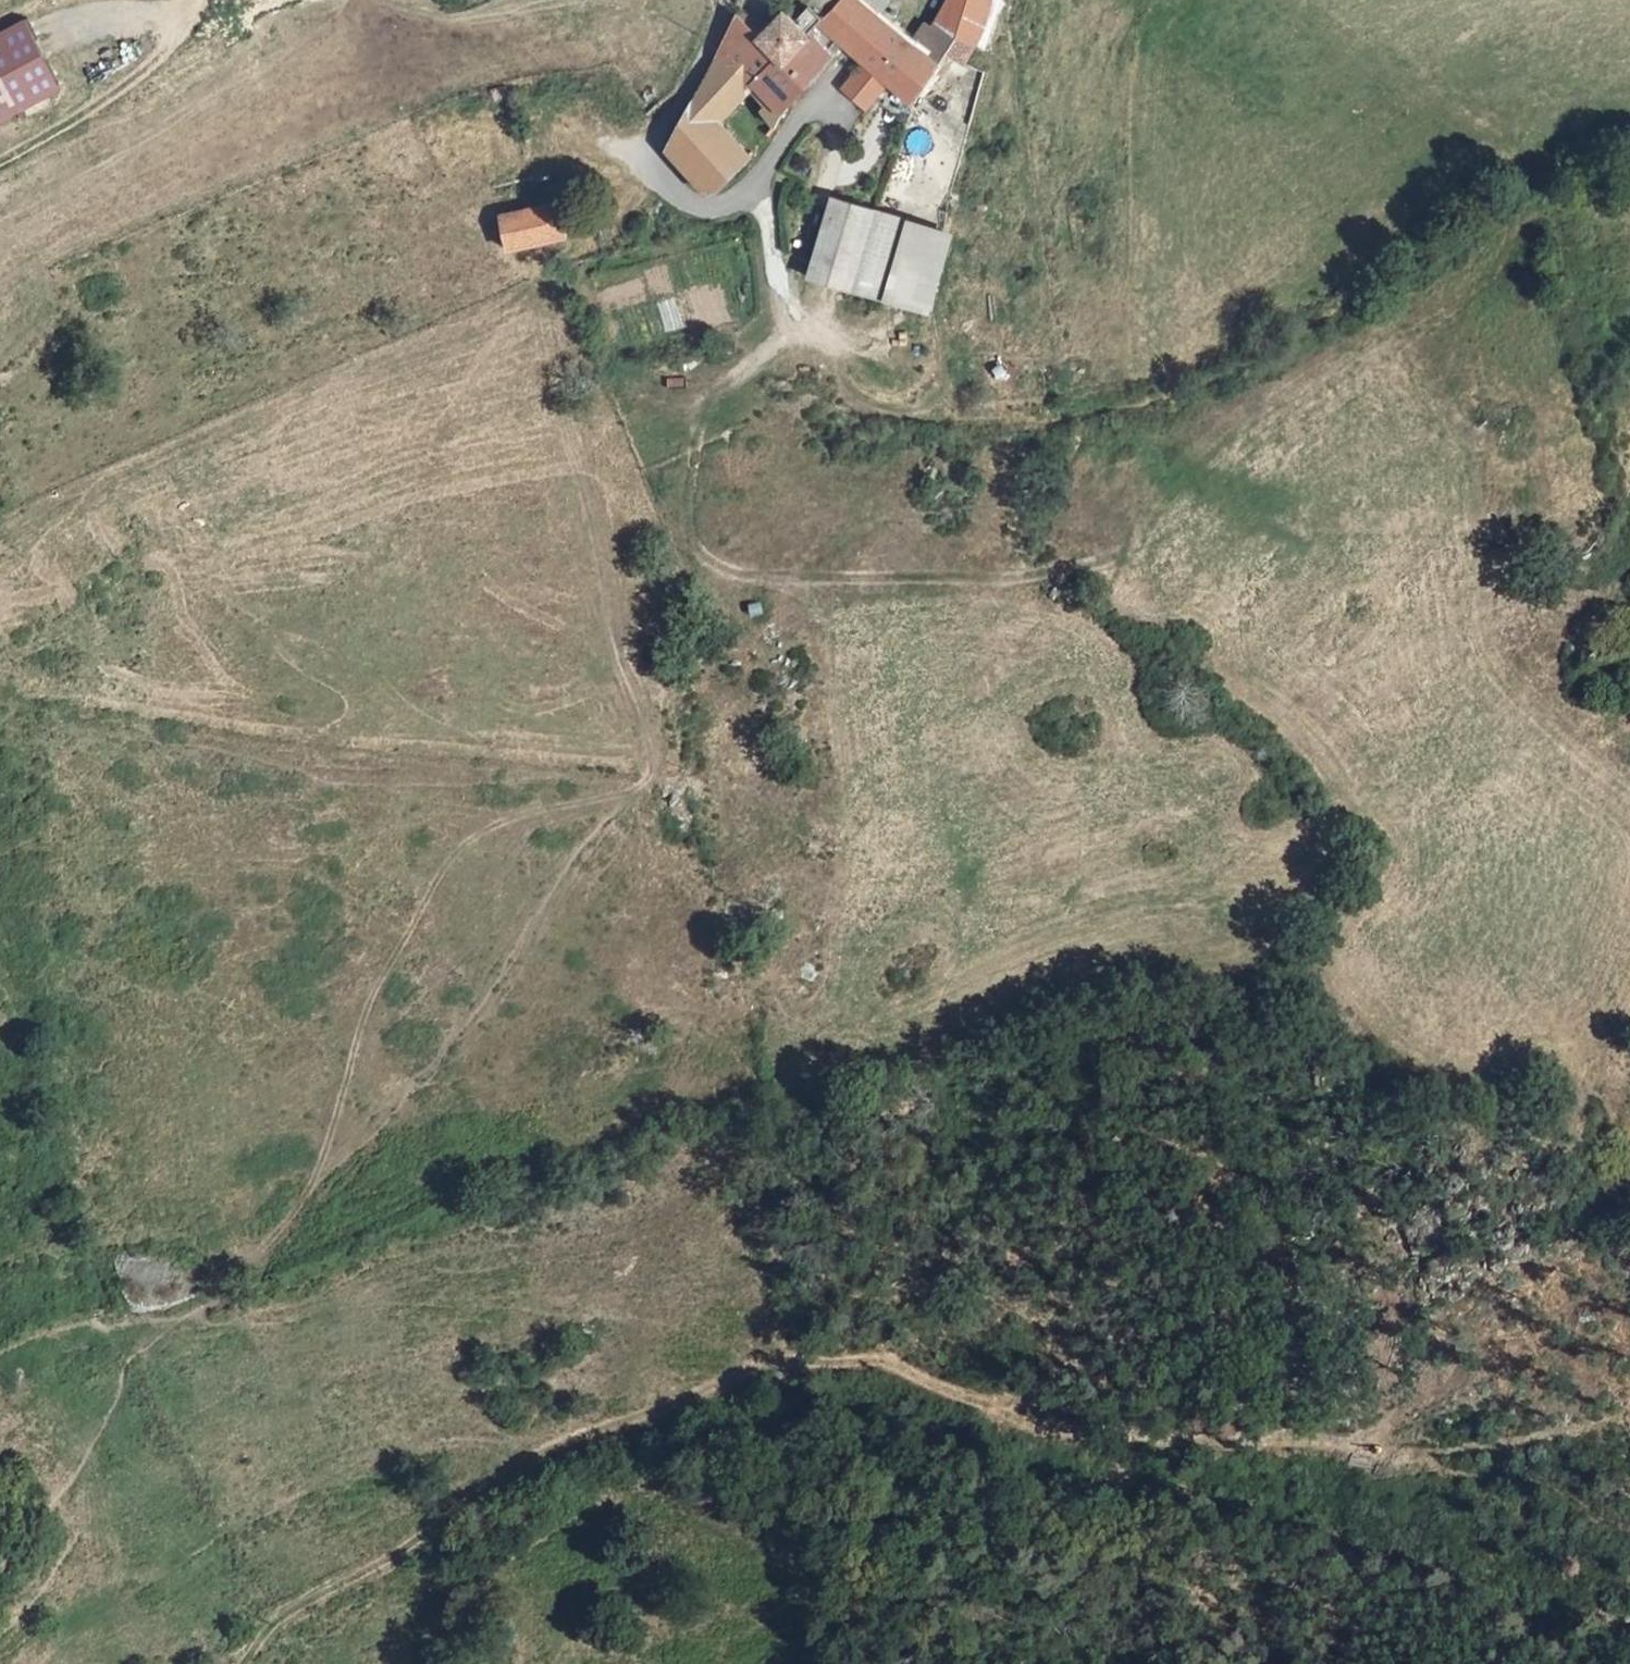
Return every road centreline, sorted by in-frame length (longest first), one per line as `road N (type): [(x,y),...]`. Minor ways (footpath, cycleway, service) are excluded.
road 1 (track): [(180,0),(154,13),(108,94),(0,162)]

